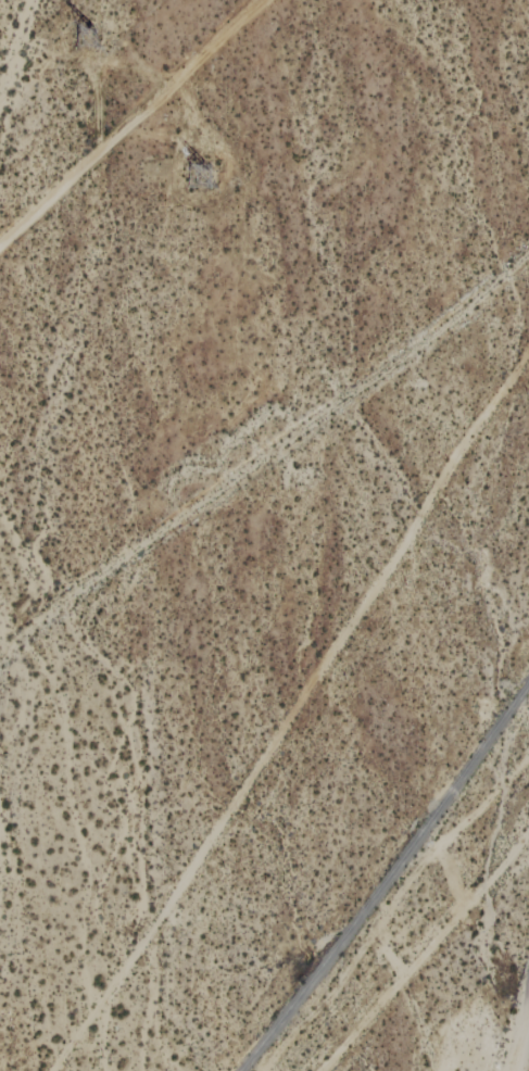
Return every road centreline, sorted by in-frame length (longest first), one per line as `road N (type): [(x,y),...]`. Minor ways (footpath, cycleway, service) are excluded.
road 1 (track): [(528,346),(49,1070)]
road 2 (track): [(0,236),(248,0)]

